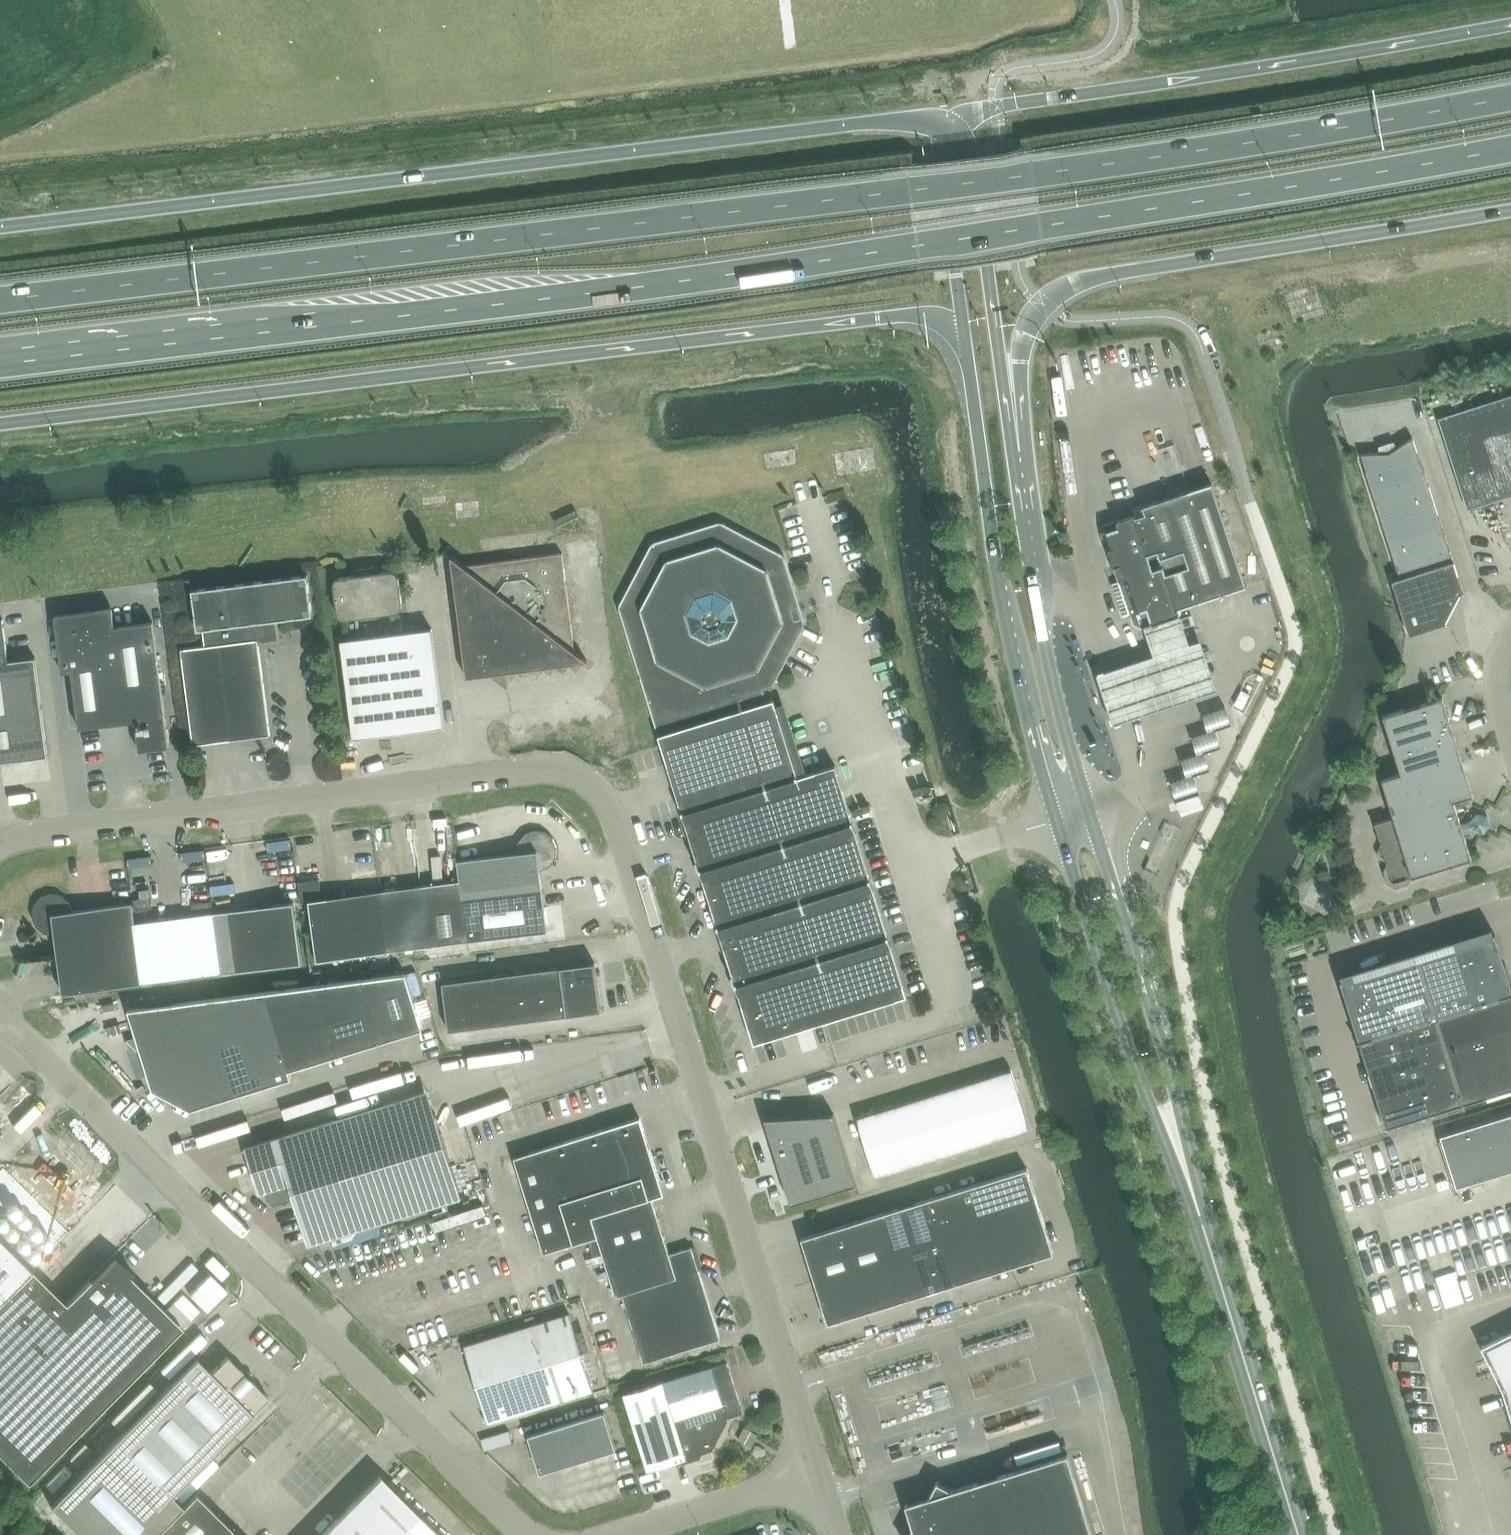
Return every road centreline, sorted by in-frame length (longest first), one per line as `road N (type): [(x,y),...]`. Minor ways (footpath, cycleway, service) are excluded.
road 1 (trunk): [(0,357),(551,293),(1510,145)]
road 2 (trunk): [(1510,93),(1032,168),(0,298)]
road 3 (unclassified): [(817,1474),(610,806),(597,790),(560,771),(535,769),(27,835),(0,846)]
road 4 (trunk): [(0,425),(897,317),(940,321),(969,356)]
road 5 (trunk): [(953,132),(891,120),(0,228)]
road 6 (secondary): [(969,356),(991,530),(1060,823),(1148,1103),(1205,1232)]
road 7 (secondary): [(1205,1232),(1176,1090),(1046,653),(1011,387)]
road 8 (unclassified): [(0,1016),(525,1534)]
road 9 (trunk): [(1510,24),(1017,103),(973,114),(953,132)]
road 10 (trunk): [(1011,387),(1031,318),(1074,284),(1510,211)]
road 11 (secondary): [(1299,1534),(1205,1232)]
road 12 (secondary): [(1011,387),(976,181),(953,132)]
road 13 (secondary): [(953,132),(946,196),(969,356)]
road 14 (unclassified): [(622,1534),(817,1474)]

